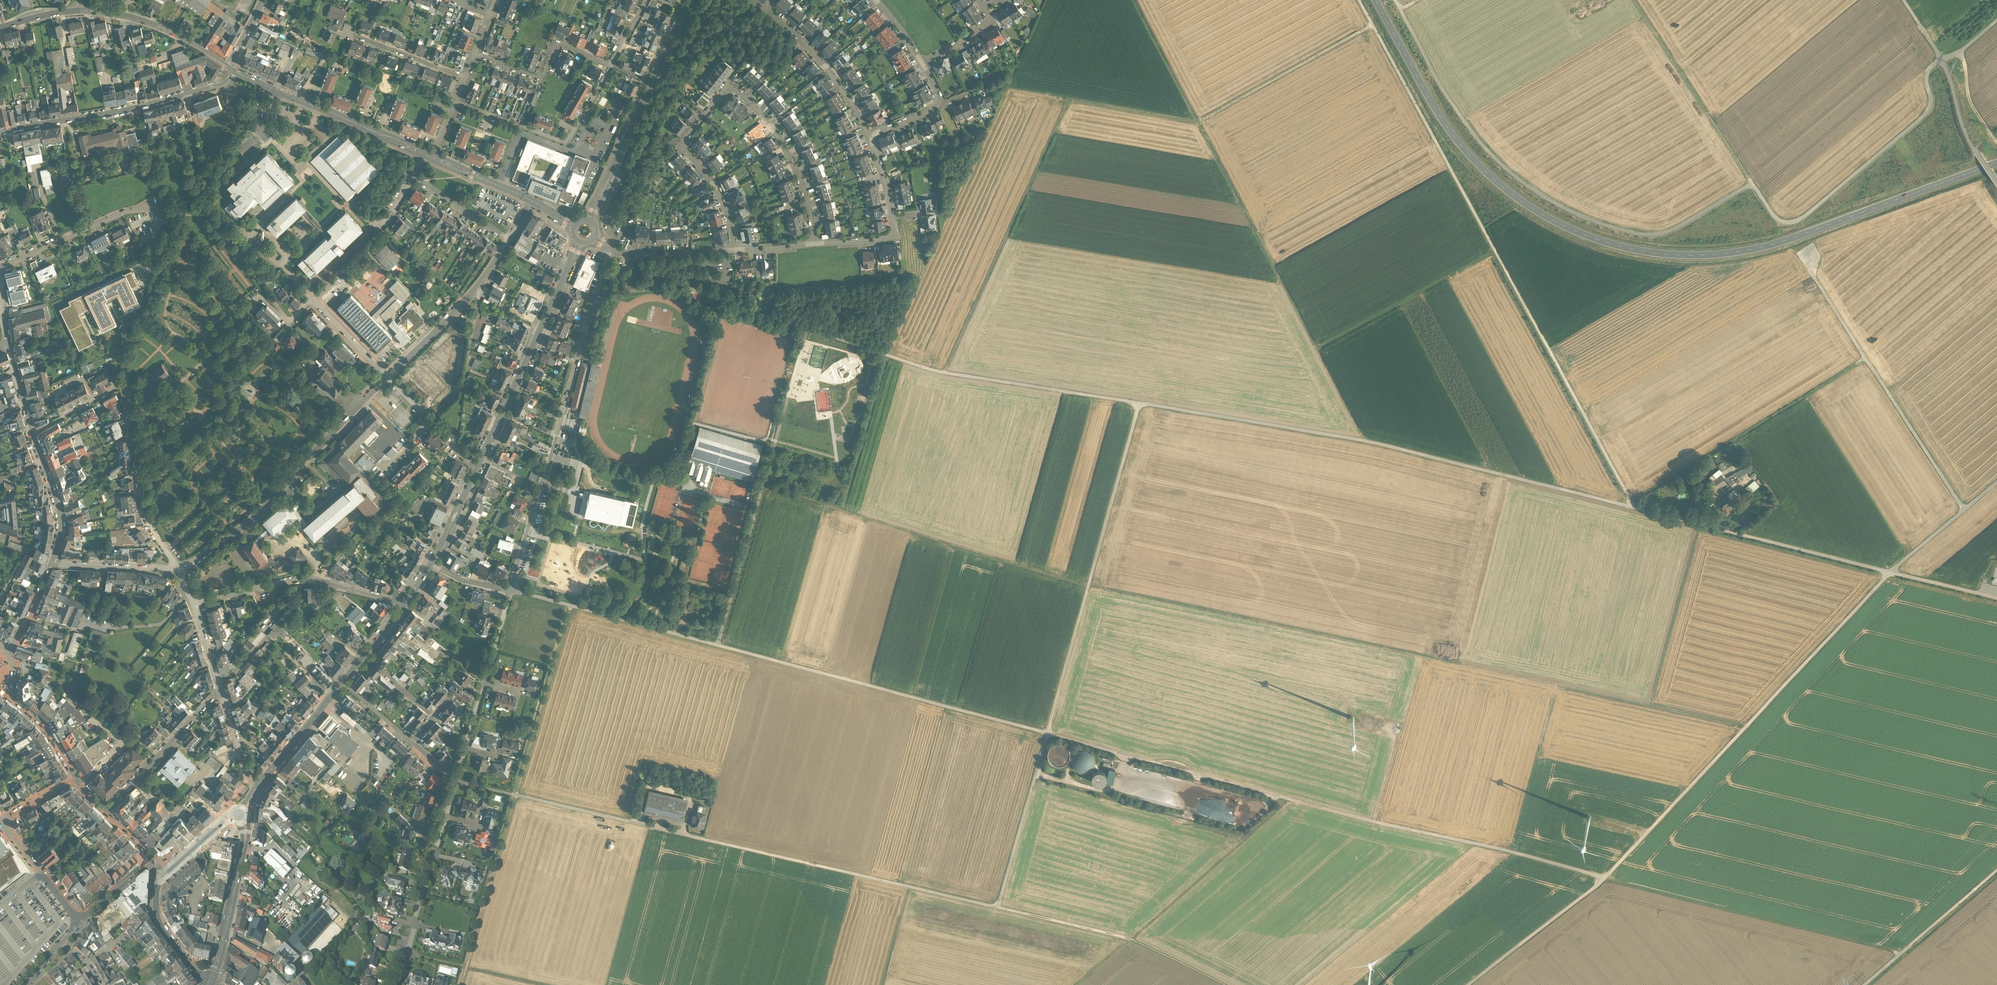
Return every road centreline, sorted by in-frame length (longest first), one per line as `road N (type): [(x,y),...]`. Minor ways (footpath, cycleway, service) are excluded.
road 1 (track): [(509,591),(1900,954)]
road 2 (track): [(1632,508),(1360,440),(931,371),(645,272),(626,256)]
road 3 (secondary): [(1376,0),(1462,148),(1524,203),(1611,243),(1658,254),(1747,251),(1996,163)]
road 4 (track): [(1395,0),(1475,139),(1536,193),(1614,228),(1668,232),(1749,187),(1779,220),(1797,221),(1921,120)]
road 5 (track): [(457,780),(1131,940)]
road 6 (track): [(1744,730),(1088,586)]
road 7 (track): [(1469,984),(1600,883),(1889,573)]
road 8 (track): [(1632,508),(1358,0)]
road 9 (track): [(1140,403),(998,908)]
road 10 (track): [(407,954),(467,968),(571,606)]
road 11 (residential): [(734,250),(721,199),(681,146),(730,85),(786,151),(814,244)]
road 12 (residential): [(509,591),(611,249)]
road 13 (track): [(1360,440),(1197,123)]
road 14 (track): [(1799,253),(1964,511),(1996,483)]
road 15 (track): [(763,483),(1088,586)]
road 16 (track): [(1070,99),(945,373)]
road 17 (residential): [(178,570),(146,522),(123,391),(115,388),(32,435)]
road 18 (residential): [(388,377),(257,515),(178,570)]
road 19 (track): [(1866,359),(1630,501)]
road 20 (track): [(1889,573),(1632,508)]
road 21 (secondary): [(476,470),(580,241)]
road 22 (residential): [(0,133),(131,109),(221,85),(235,72)]
road 23 (secondary): [(590,222),(691,0)]
road 24 (track): [(708,0),(621,217)]
road 25 (track): [(1633,0),(1753,187)]
road 26 (residential): [(405,605),(311,579),(193,606)]
road 27 (track): [(1197,123),(984,86)]
road 28 (residential): [(398,984),(457,778)]
road 29 (track): [(1131,940),(1290,800)]
road 30 (residential): [(427,155),(235,72)]
road 31 (residential): [(457,101),(567,143),(611,66)]
road 32 (track): [(1316,350),(1495,252)]
road 33 (track): [(1197,123),(1372,26)]
road 34 (residential): [(457,778),(509,591)]
road 35 (track): [(1650,706),(1698,525)]
road 36 (residential): [(510,237),(467,298),(388,377)]
road 37 (residential): [(869,136),(892,235),(814,244)]
road 38 (residential): [(770,0),(764,10),(824,65),(869,136)]
road 39 (track): [(1864,984),(1996,871)]
road 40 (secondary): [(208,984),(243,848),(239,815)]
road 41 (track): [(1557,686),(1512,852)]
road 42 (residential): [(611,66),(555,41),(539,79),(476,53)]
road 43 (residential): [(0,268),(126,210),(151,208)]
road 44 (residential): [(105,809),(221,694)]
road 45 (residential): [(229,66),(155,25),(79,10)]
road 46 (residential): [(6,651),(13,698),(43,726),(76,778)]
road 47 (track): [(1996,182),(1969,139),(1939,56)]
road 48 (track): [(1197,123),(1133,0)]
road 49 (secondary): [(256,788),(342,682)]
road 50 (residential): [(52,562),(60,515),(32,435)]
road 51 (residential): [(388,377),(476,470)]
road 52 (residential): [(347,32),(466,78)]
road 53 (residential): [(178,570),(52,562)]
road 54 (residential): [(734,250),(626,256),(611,249)]
road 55 (residential): [(163,875),(159,923),(202,984)]
road 56 (track): [(639,824),(649,786),(684,793),(683,835)]

